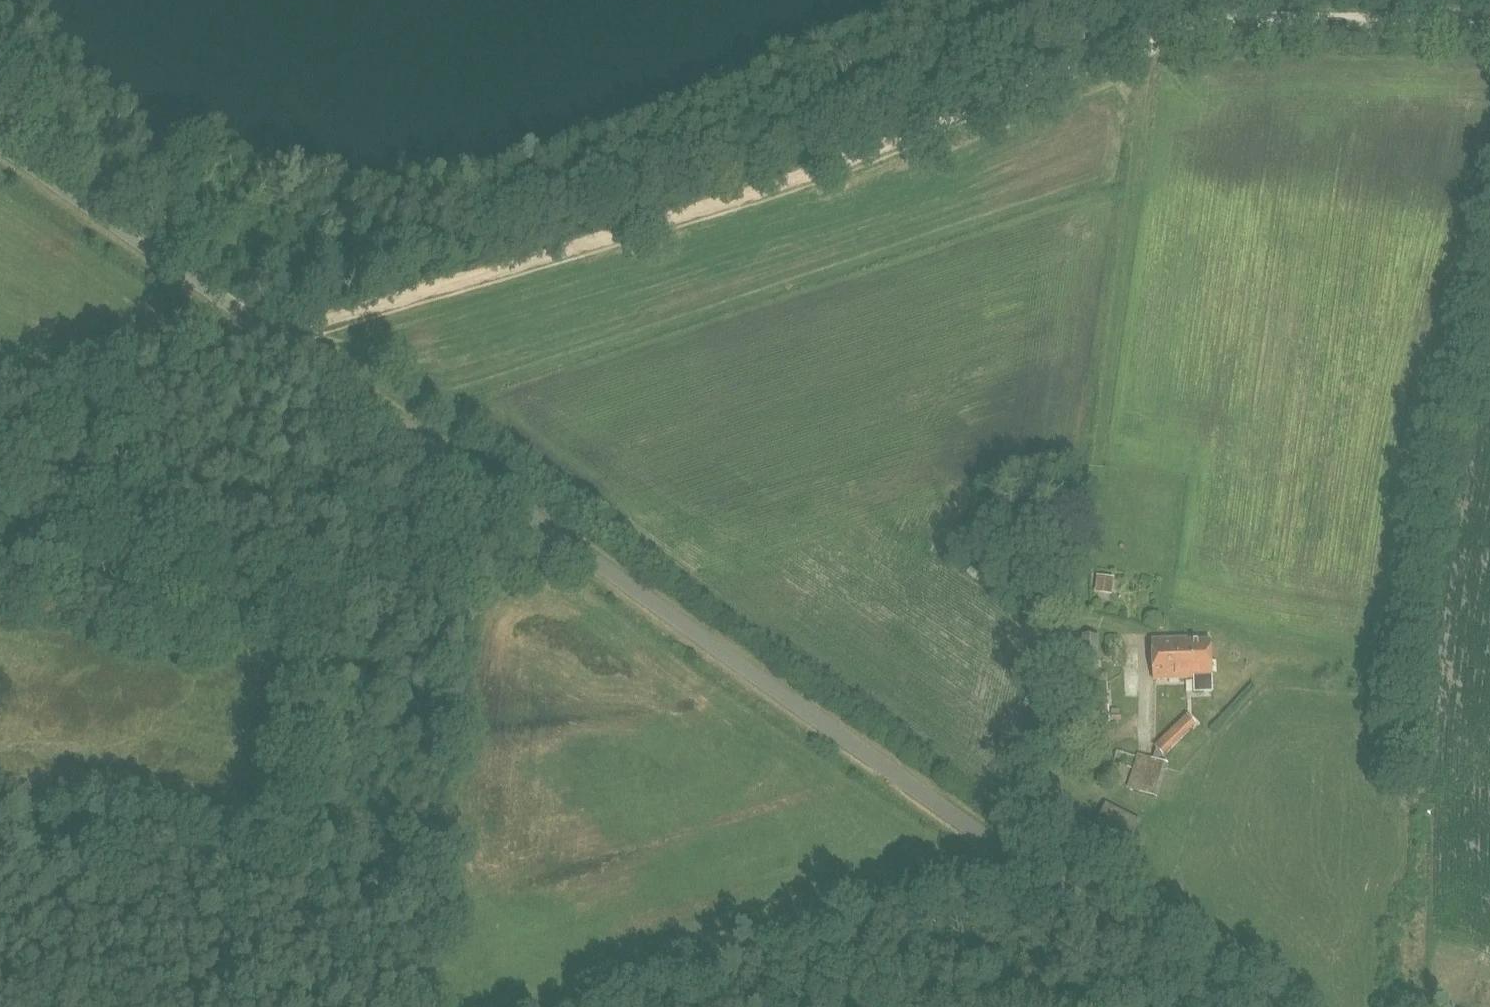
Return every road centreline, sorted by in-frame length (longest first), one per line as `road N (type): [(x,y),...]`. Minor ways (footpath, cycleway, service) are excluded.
road 1 (unclassified): [(1217,1006),(0,148)]
road 2 (track): [(1489,27),(1270,23),(1120,44),(813,174),(273,337)]

